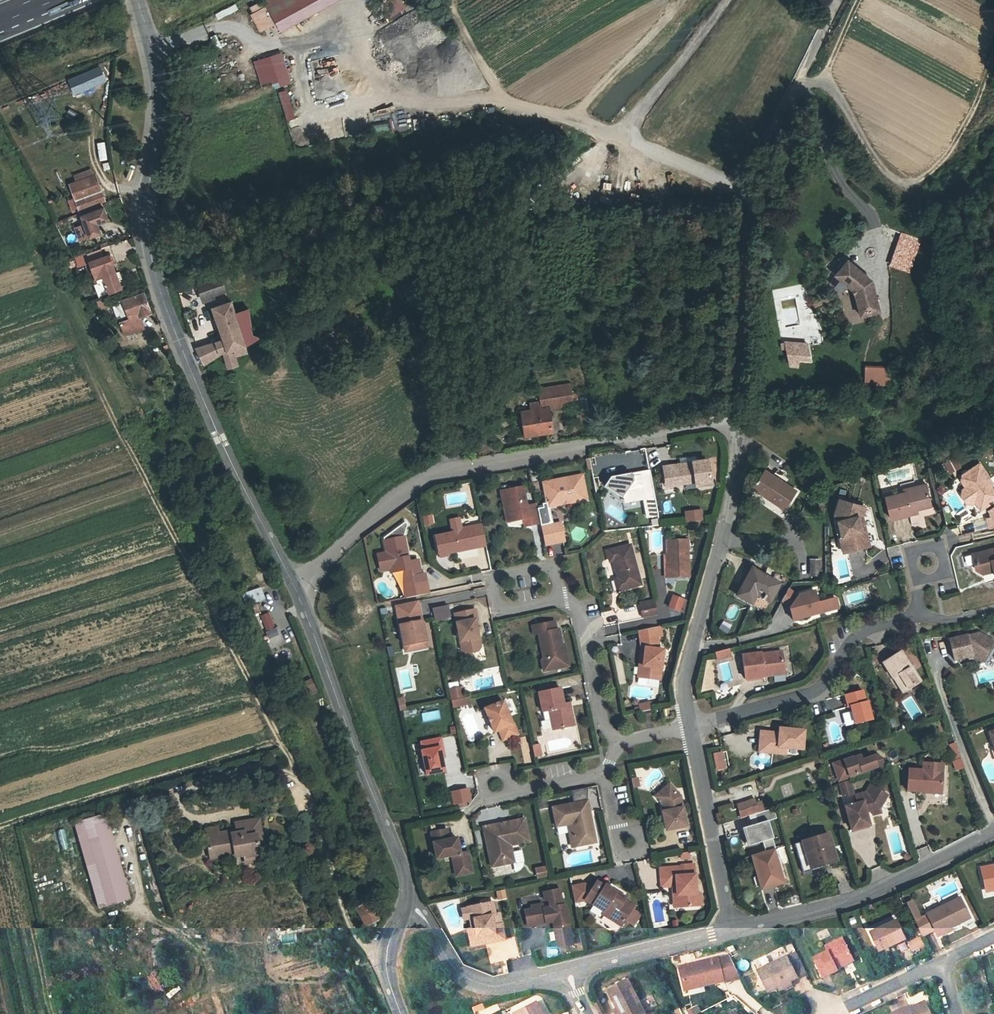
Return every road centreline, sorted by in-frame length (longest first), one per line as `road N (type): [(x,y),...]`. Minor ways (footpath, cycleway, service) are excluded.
road 1 (track): [(382,963),(352,935),(293,762),(62,337)]
road 2 (tertiary): [(137,0),(157,112),(144,197),(153,275),(296,587)]
road 3 (residential): [(728,931),(684,676),(729,510),(725,422)]
road 4 (residential): [(725,422),(437,471),(296,587)]
road 5 (residential): [(725,422),(744,218),(765,141),(837,0)]
road 6 (tertiary): [(296,587),(407,888)]
road 7 (residential): [(728,931),(838,906),(993,832)]
road 8 (track): [(293,762),(132,803),(122,834),(134,896)]
road 9 (residential): [(407,888),(452,971),(493,986),(558,971)]
road 10 (residential): [(558,971),(728,931)]
road 11 (tertiary): [(407,888),(382,963),(400,1013)]
road 12 (residential): [(832,1013),(941,962)]

